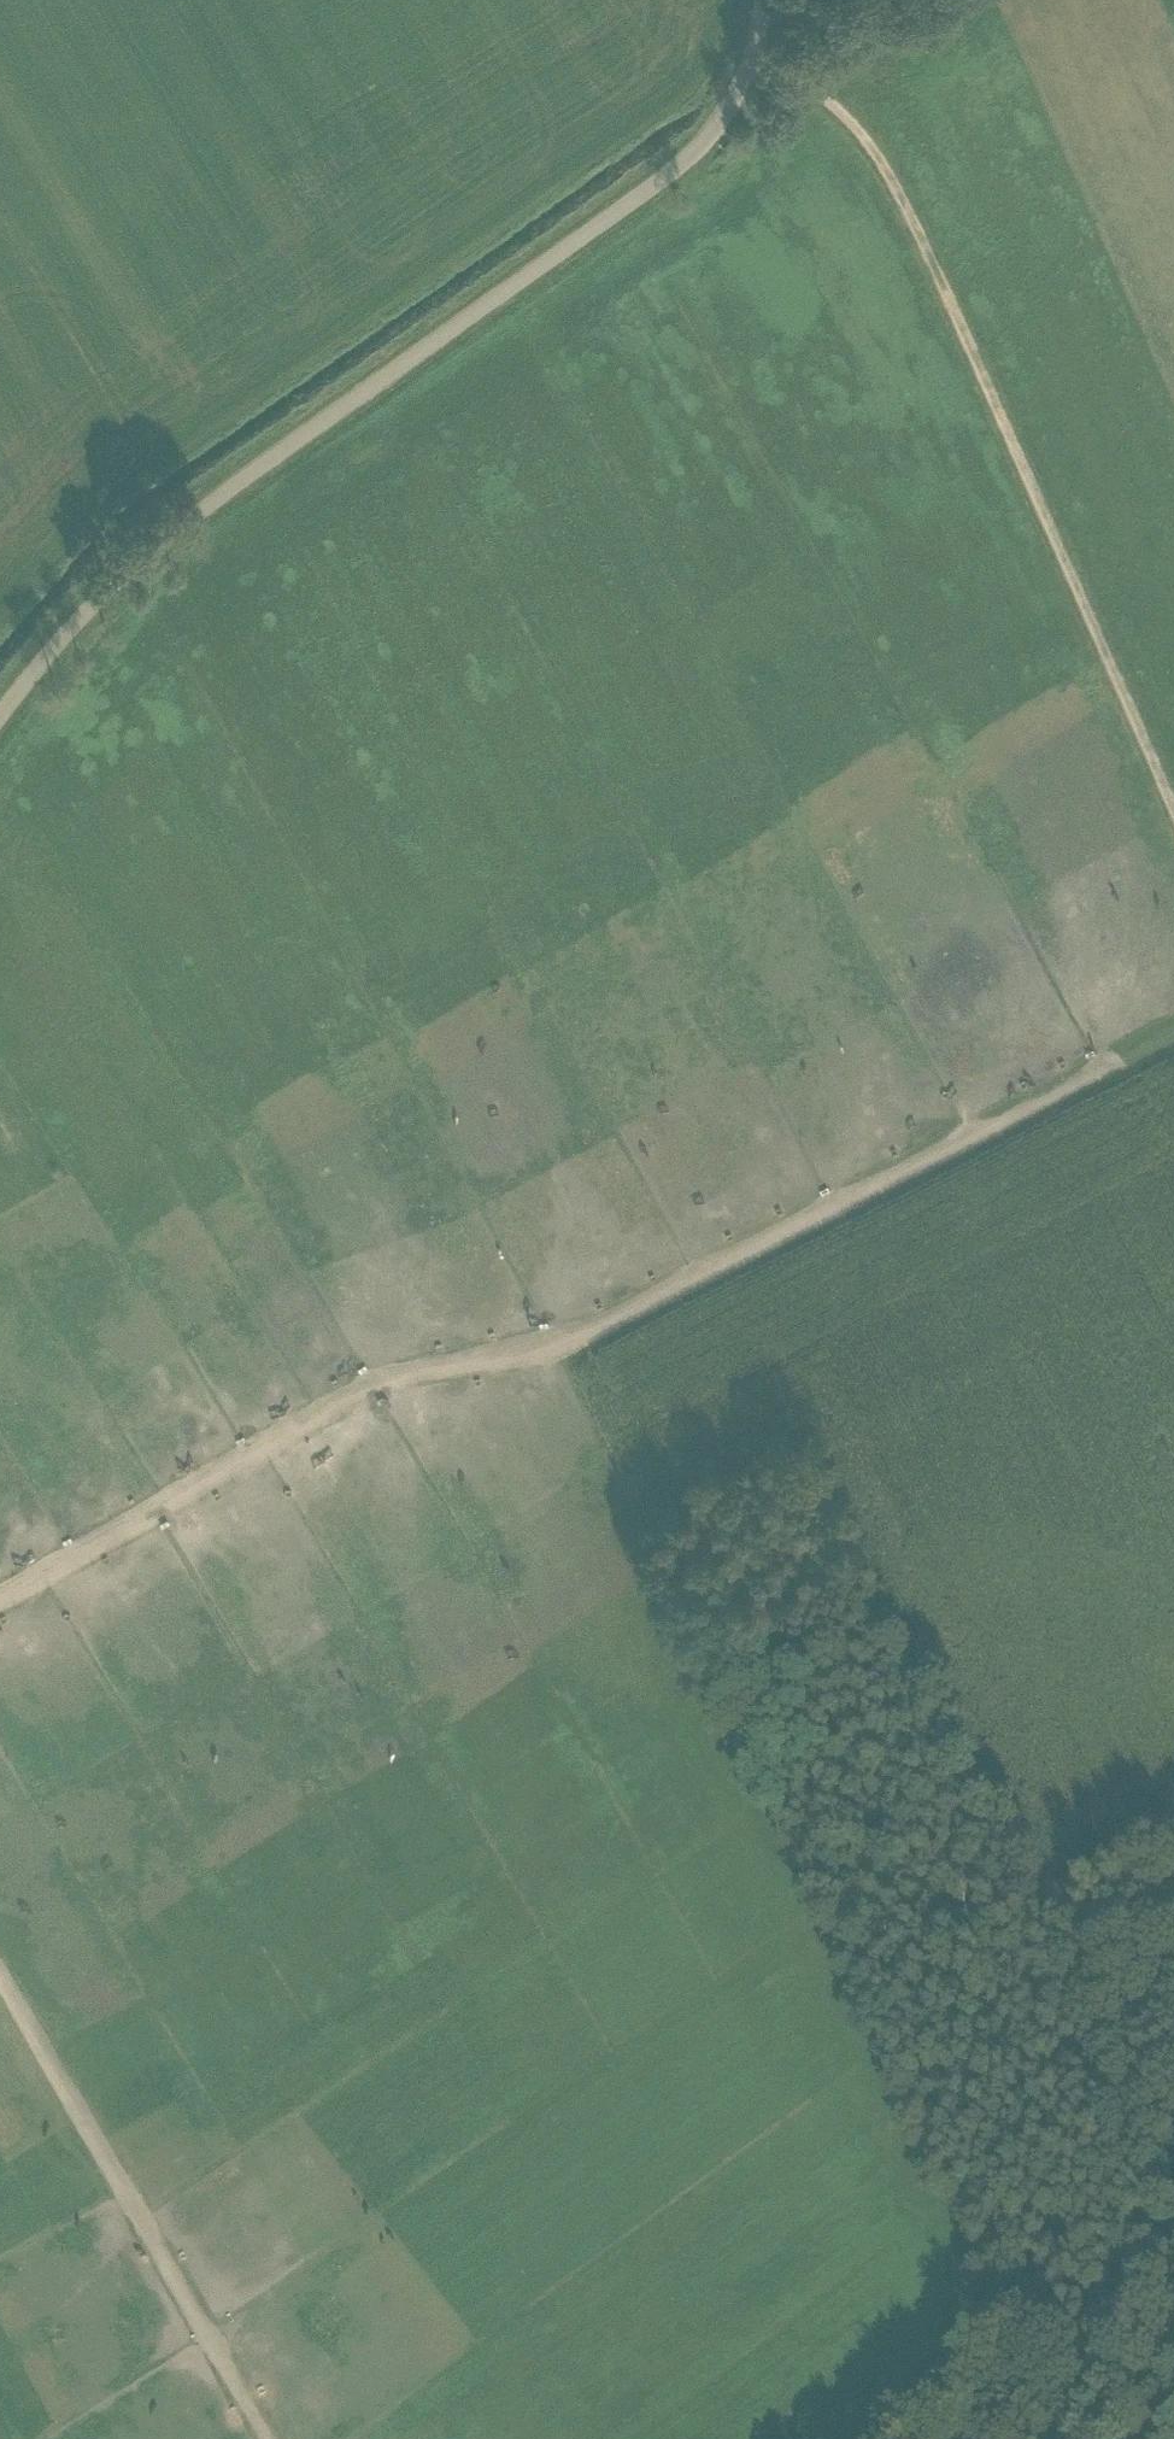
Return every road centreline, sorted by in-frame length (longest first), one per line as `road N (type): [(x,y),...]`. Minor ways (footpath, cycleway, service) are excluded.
road 1 (unclassified): [(0,727),(43,667),(168,528),(694,154),(758,67),(760,0)]
road 2 (track): [(758,67),(806,76),(876,150),(1173,819)]
road 3 (track): [(1083,2350),(1173,2179)]
road 4 (track): [(758,67),(909,0)]
road 5 (track): [(1083,2350),(1173,2432)]

